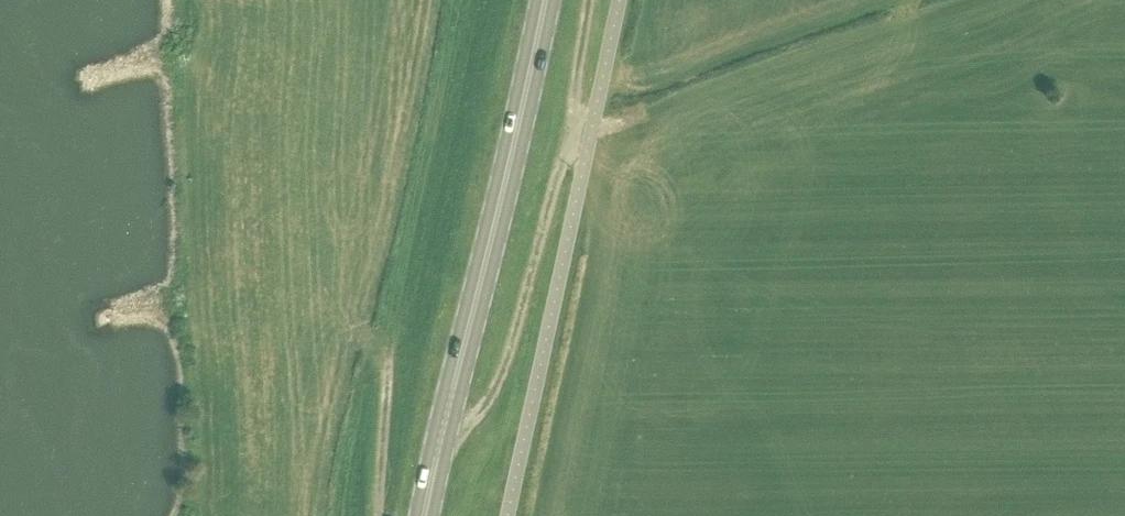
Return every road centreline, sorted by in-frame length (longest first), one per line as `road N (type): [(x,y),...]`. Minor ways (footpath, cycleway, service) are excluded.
road 1 (primary): [(424,515),(544,0)]

